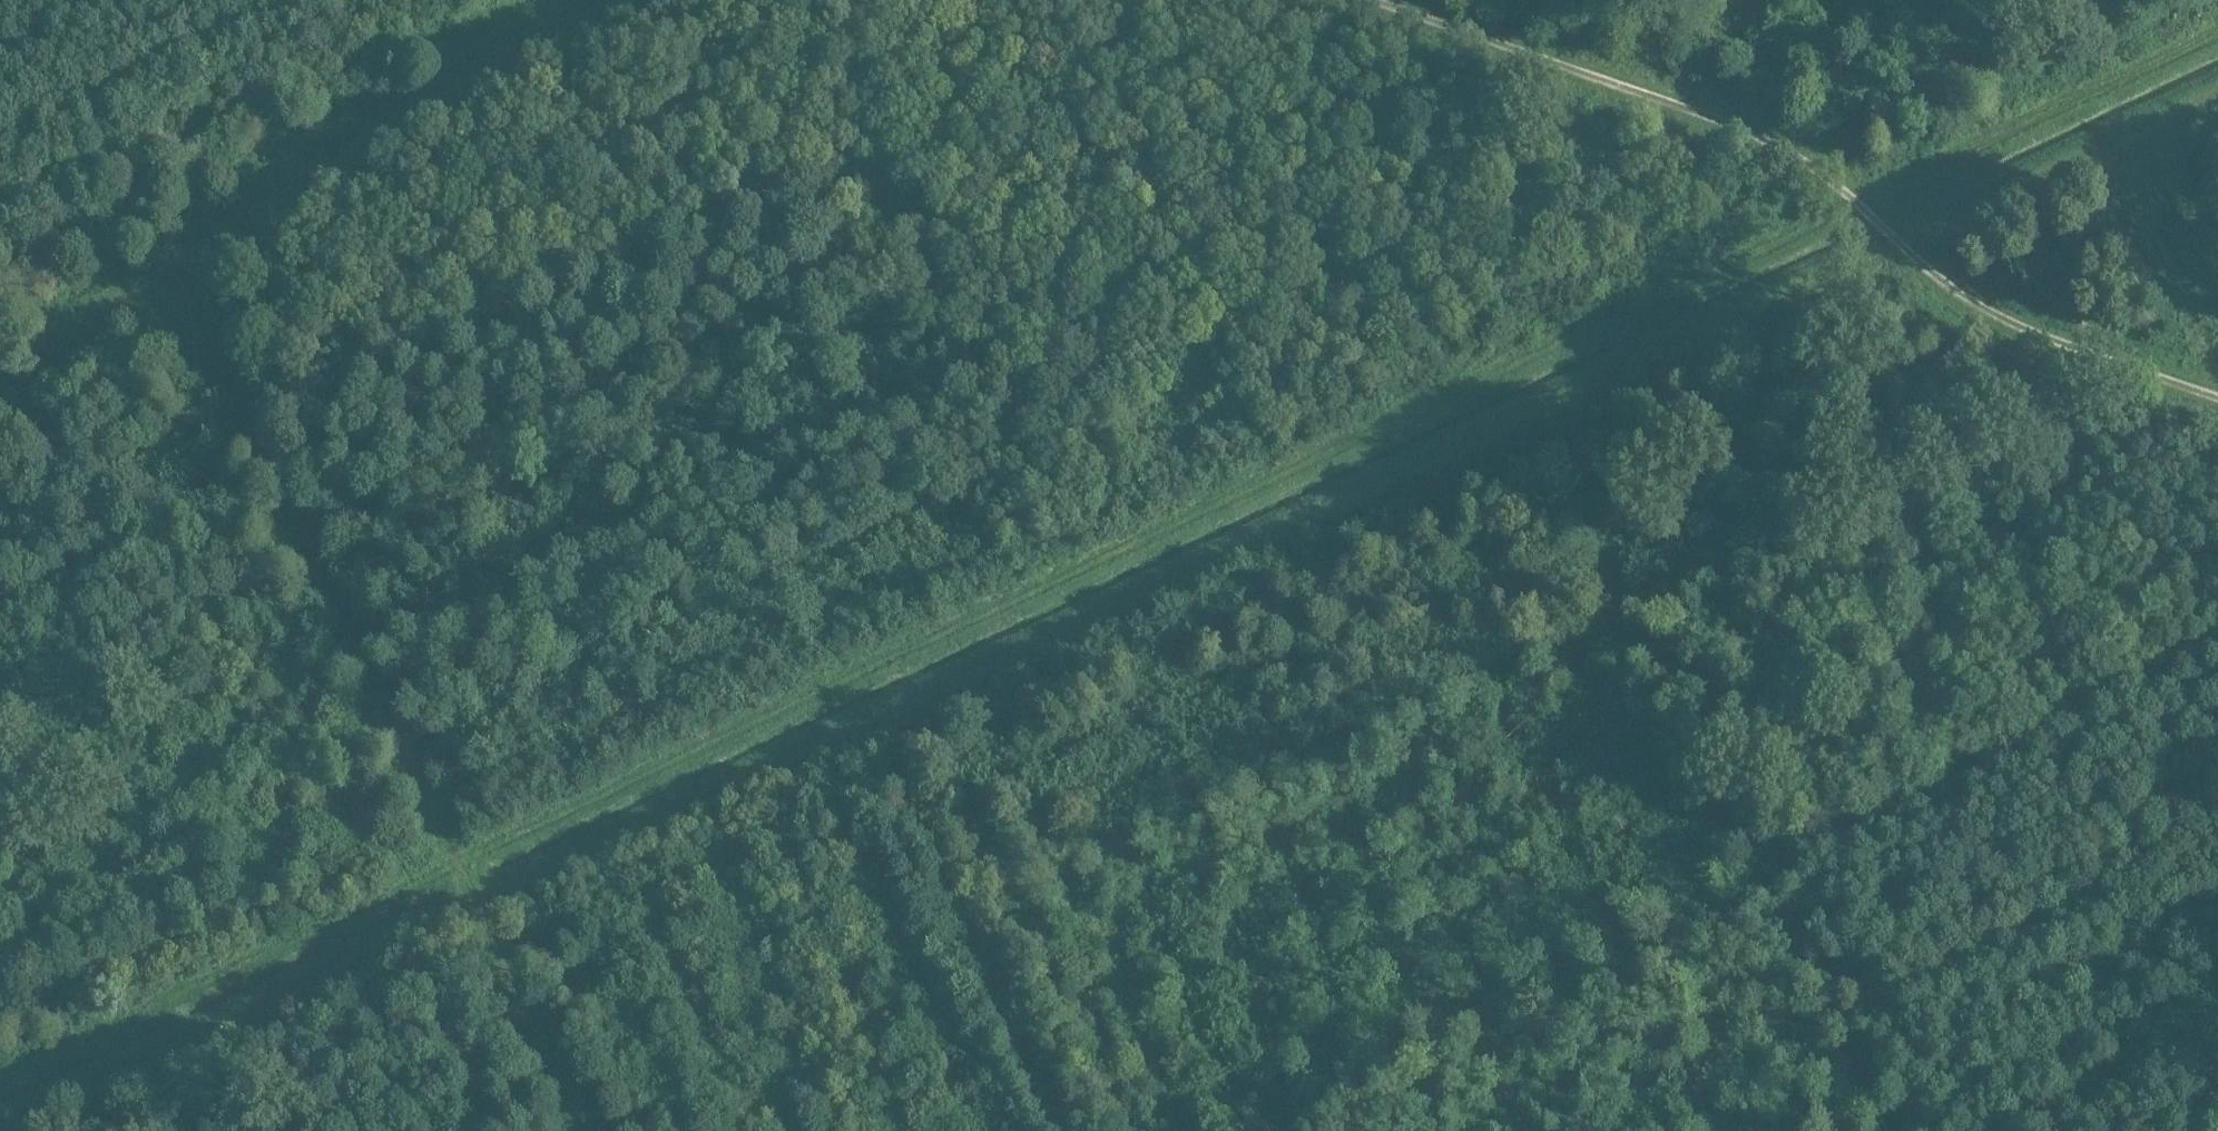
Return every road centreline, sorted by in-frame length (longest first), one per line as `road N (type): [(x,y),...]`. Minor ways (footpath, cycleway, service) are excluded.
road 1 (track): [(2,1122),(2217,94)]
road 2 (track): [(1857,208),(0,1072)]
road 3 (track): [(575,1130),(172,265)]
road 4 (track): [(2217,397),(1965,305),(1834,184),(1764,139),(1373,0)]
road 5 (track): [(1888,1130),(1603,550),(1551,409)]
road 6 (track): [(600,0),(0,370)]

